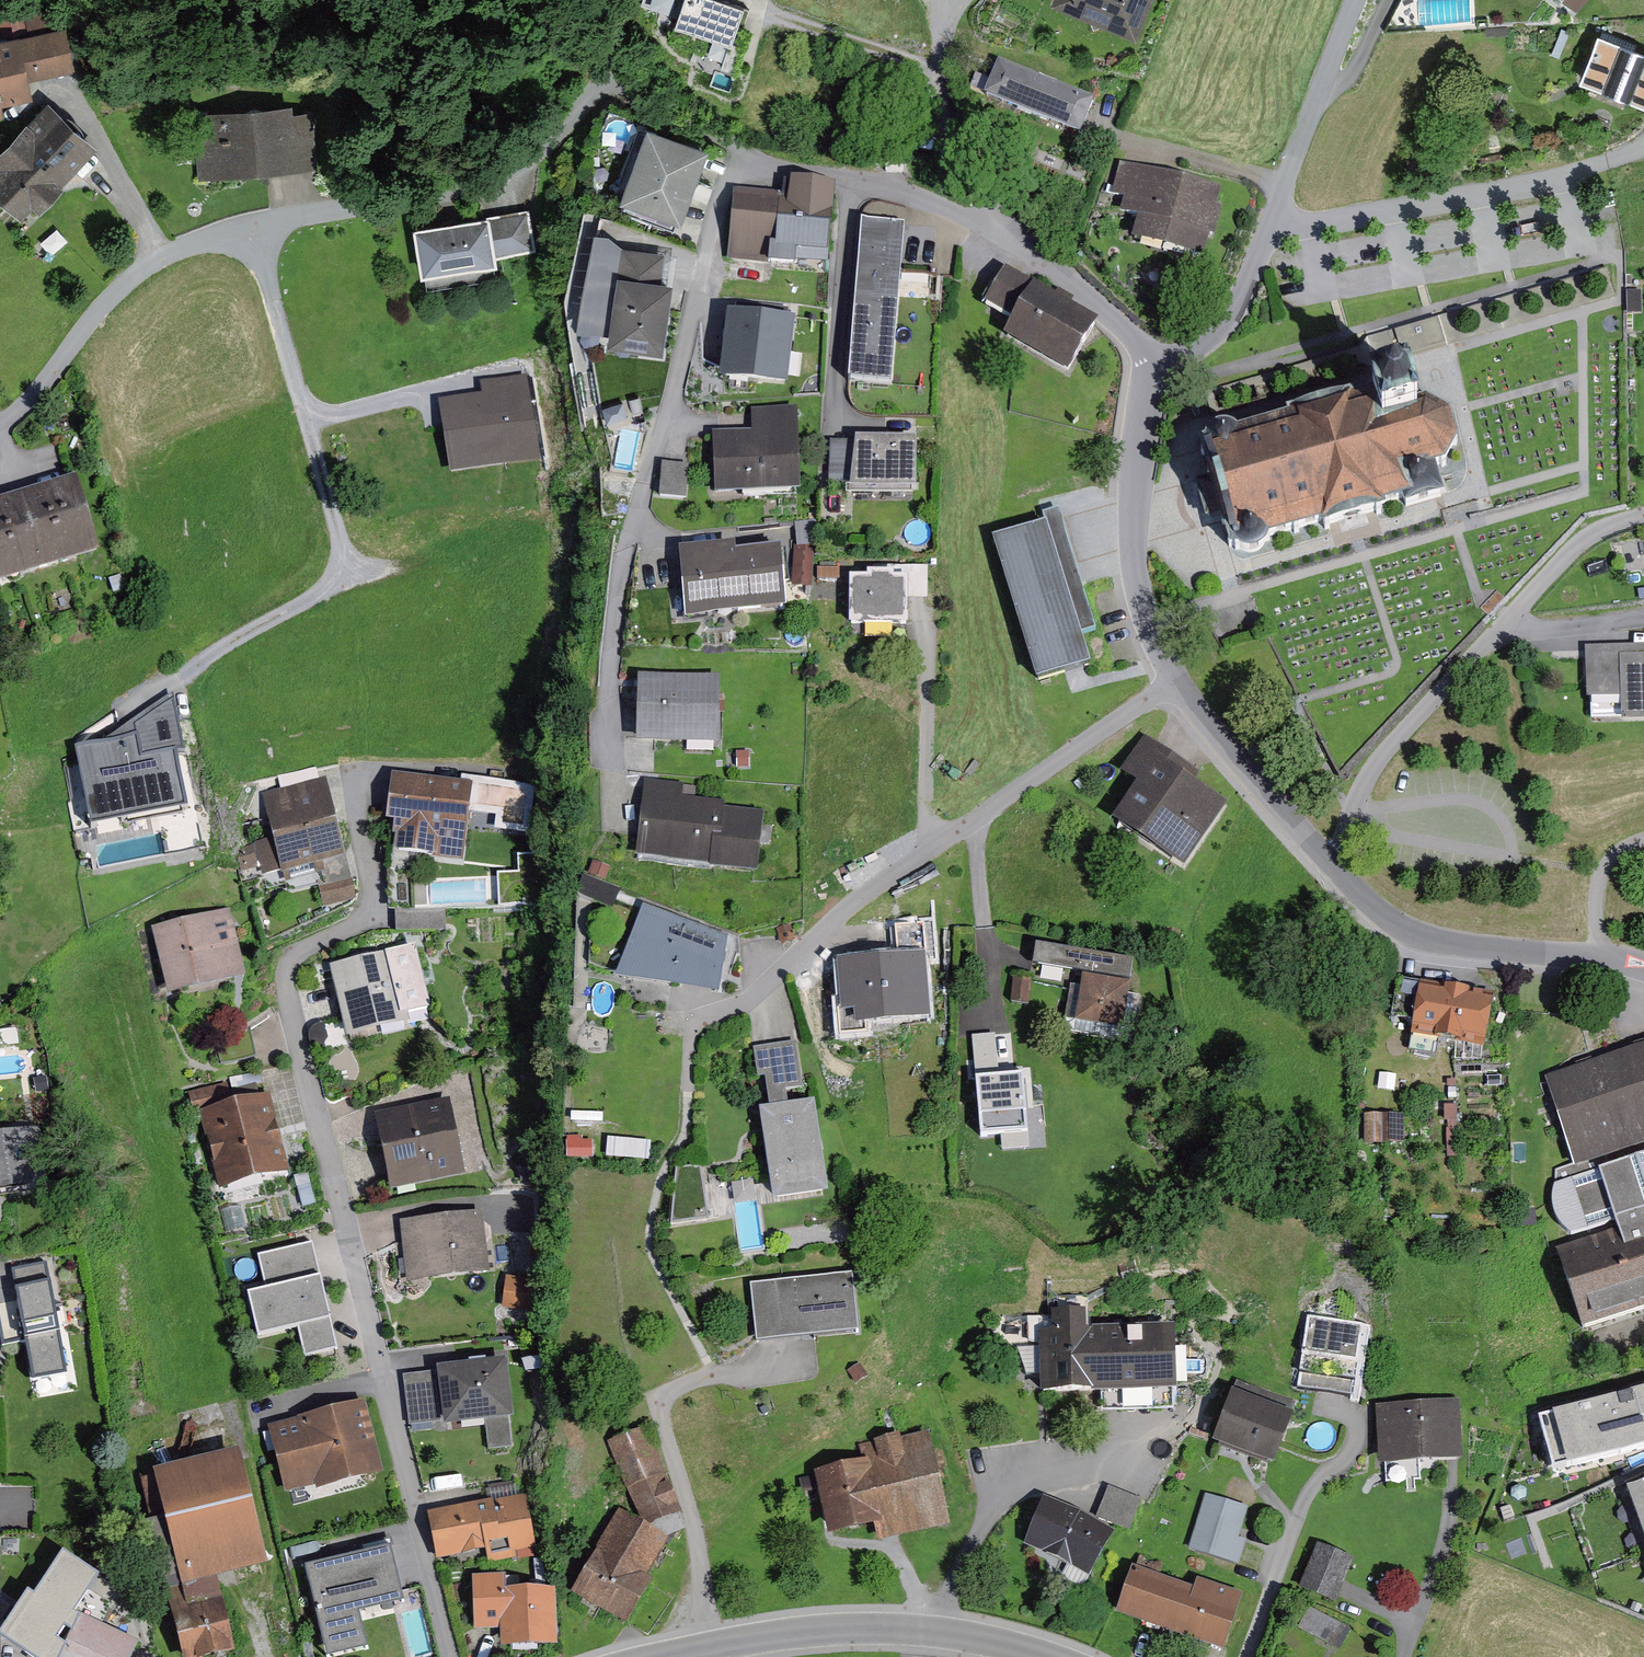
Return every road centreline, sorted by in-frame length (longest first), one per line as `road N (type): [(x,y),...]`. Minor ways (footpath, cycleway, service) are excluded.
road 1 (residential): [(362,766),(376,914),(306,948),(293,966),(291,990),(459,1656)]
road 2 (residential): [(0,431),(110,305),(166,256),(260,227),(460,189),(524,164),(604,86),(632,84),(751,154)]
road 3 (residential): [(694,1090),(703,1021),(759,998),(870,892),(1184,679)]
road 4 (residential): [(751,154),(732,191),(633,545),(616,672),(615,765)]
road 5 (residential): [(1330,858),(1345,844),(1374,773),(1423,716),(1590,540),(1643,517)]
road 6 (residential): [(1363,0),(1234,320),(1167,368)]
road 7 (residential): [(654,1656),(764,1636),(872,1627),(970,1634),(1059,1656)]
road 8 (residential): [(1167,368),(1151,406),(1141,548),(1155,620),(1184,679)]
road 9 (residential): [(1330,858),(1385,914),(1411,928),(1473,945),(1604,954)]
road 10 (residential): [(972,211),(1051,262),(1167,368)]
road 11 (residential): [(1184,679),(1330,858)]
road 12 (residential): [(751,154),(972,211)]
road 13 (residential): [(972,211),(945,68),(965,0)]
road 14 (residential): [(1604,954),(1607,869),(1643,842)]

